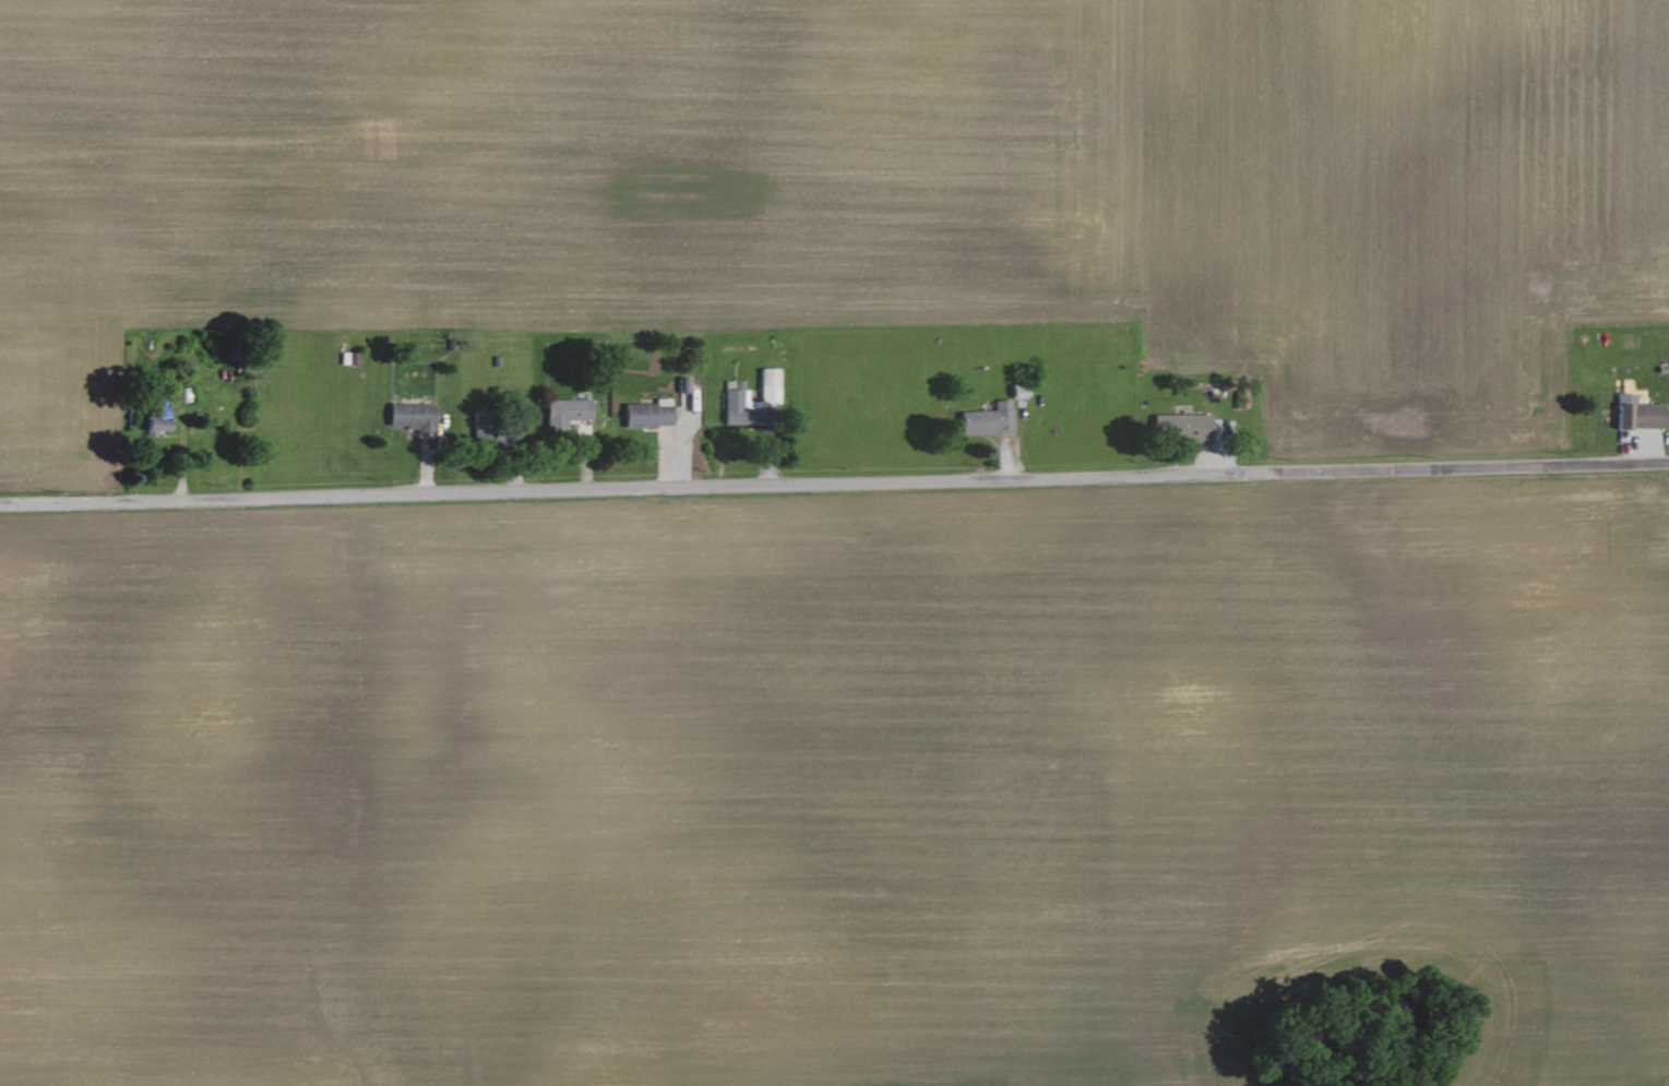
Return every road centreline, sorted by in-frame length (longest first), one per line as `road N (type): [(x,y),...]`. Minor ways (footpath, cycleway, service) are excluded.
road 1 (residential): [(0,503),(1668,460)]

